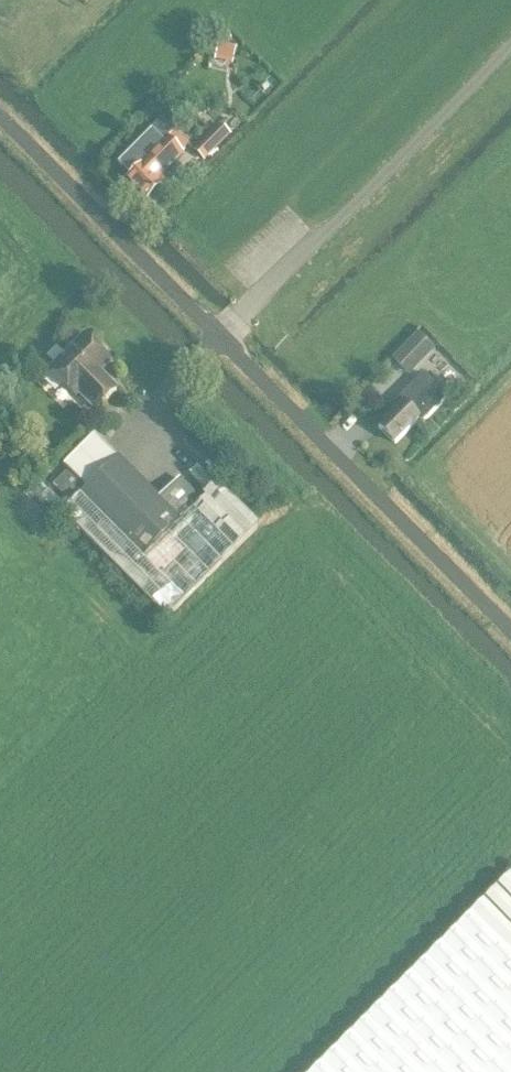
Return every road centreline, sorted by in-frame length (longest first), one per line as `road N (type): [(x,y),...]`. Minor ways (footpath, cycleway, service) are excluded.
road 1 (unclassified): [(510,632),(0,118)]

